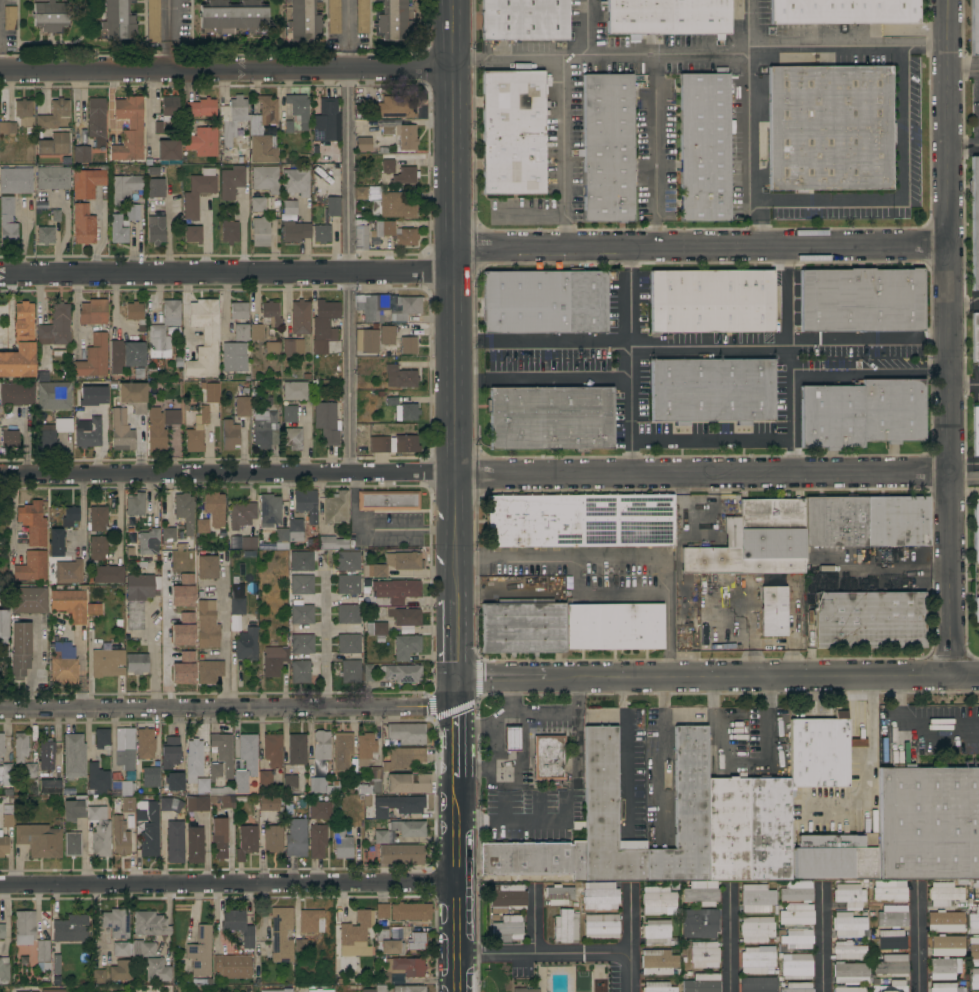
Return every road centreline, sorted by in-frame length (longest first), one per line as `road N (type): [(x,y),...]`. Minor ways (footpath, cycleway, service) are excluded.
road 1 (residential): [(0,275),(437,272),(476,249),(952,250)]
road 2 (residential): [(0,474),(950,471)]
road 3 (residential): [(950,0),(952,674)]
road 4 (tertiary): [(454,0),(458,596)]
road 5 (tertiary): [(456,677),(978,674)]
road 6 (residential): [(0,709),(457,705)]
road 7 (residential): [(0,885),(456,882)]
road 8 (residential): [(0,70),(454,68)]
road 9 (tertiary): [(457,795),(458,991)]

